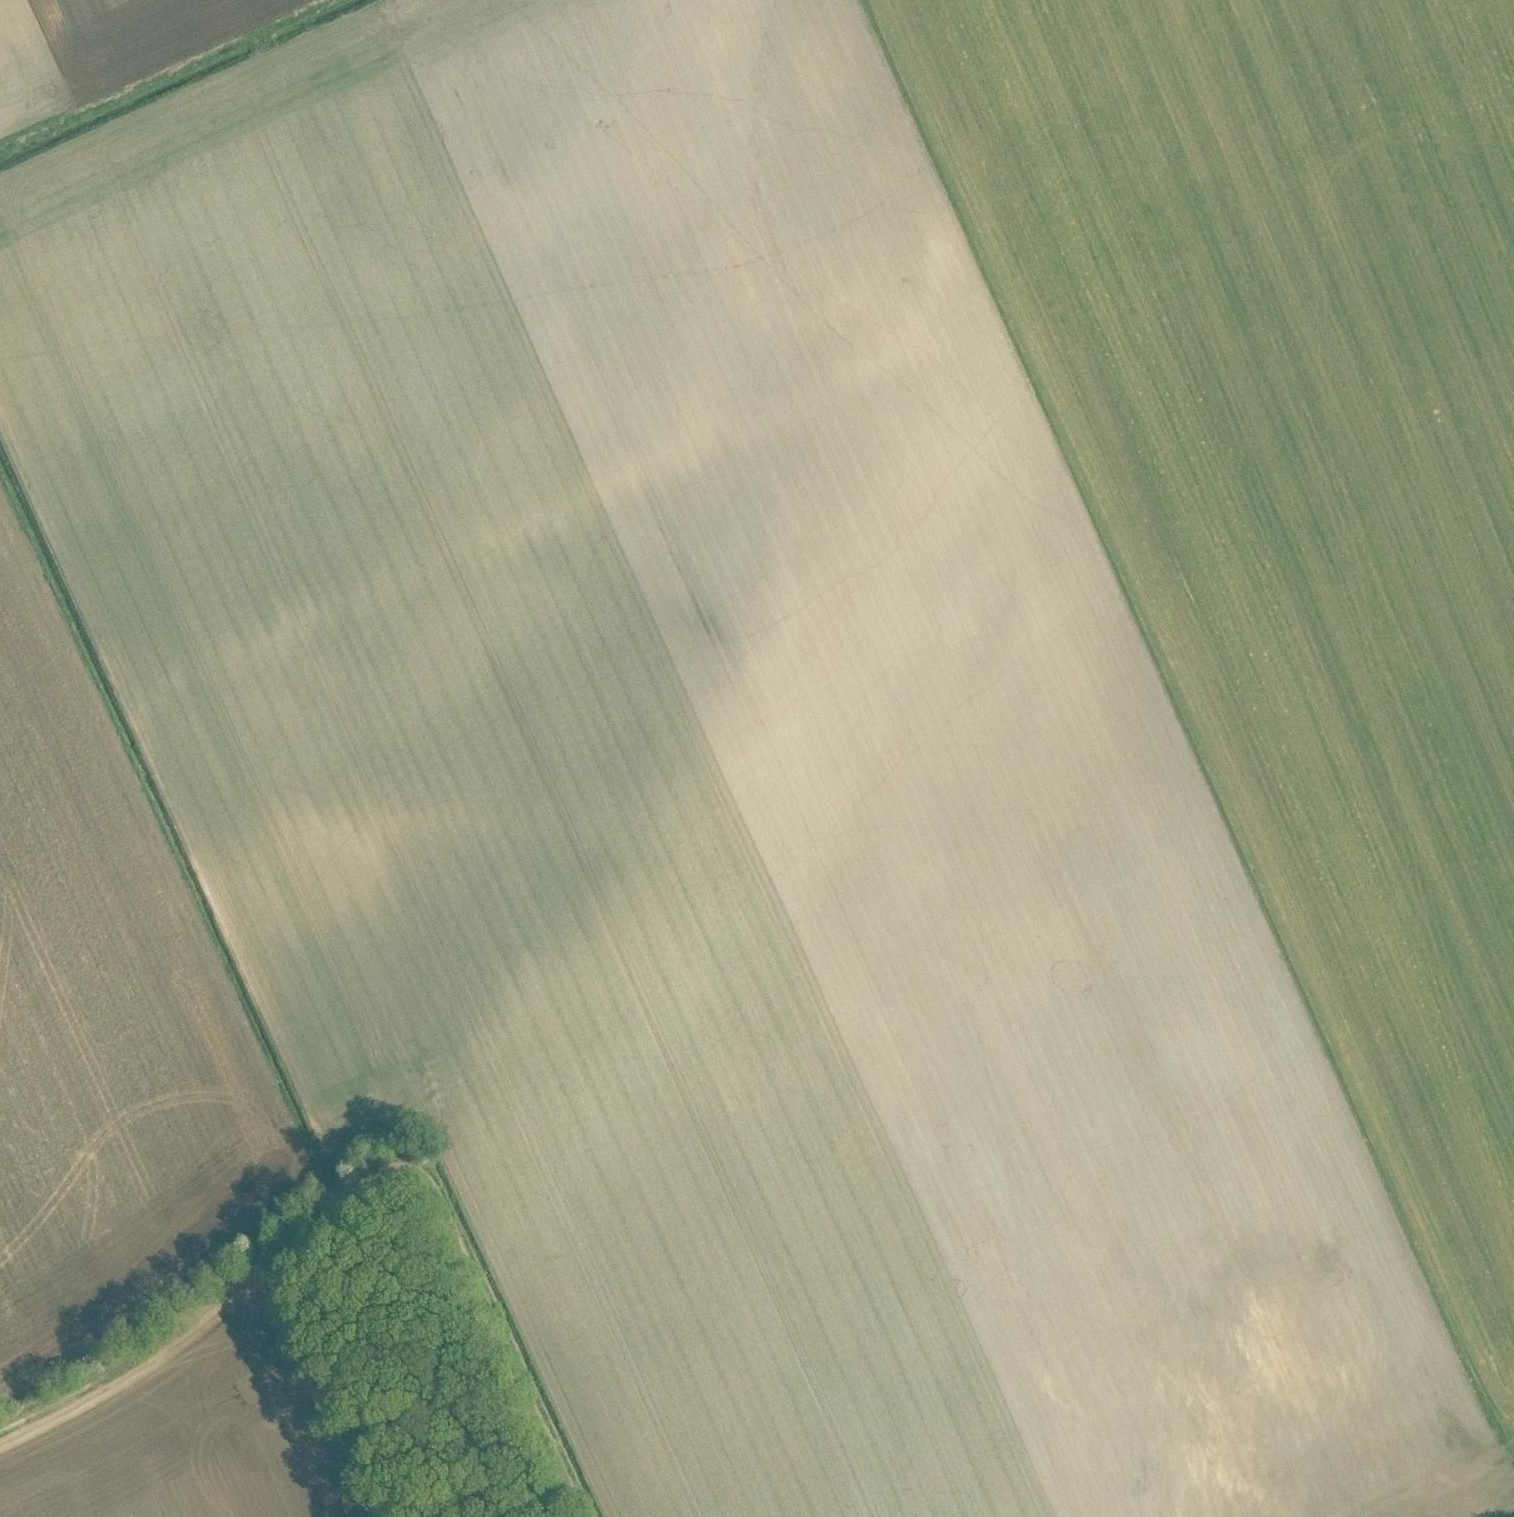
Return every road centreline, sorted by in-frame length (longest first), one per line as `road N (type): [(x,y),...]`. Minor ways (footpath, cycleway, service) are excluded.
road 1 (track): [(573,1516),(436,1210),(406,1186),(372,1190),(169,1350),(0,1444)]

